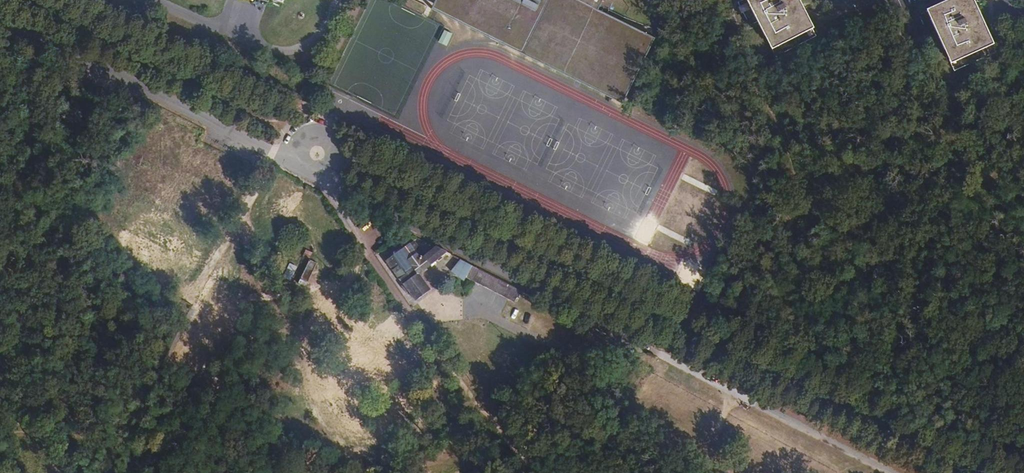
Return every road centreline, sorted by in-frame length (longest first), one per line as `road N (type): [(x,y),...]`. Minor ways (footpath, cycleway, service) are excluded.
road 1 (unclassified): [(331,182),(662,355)]
road 2 (residential): [(331,182),(0,14)]
road 3 (track): [(662,355),(898,472)]

